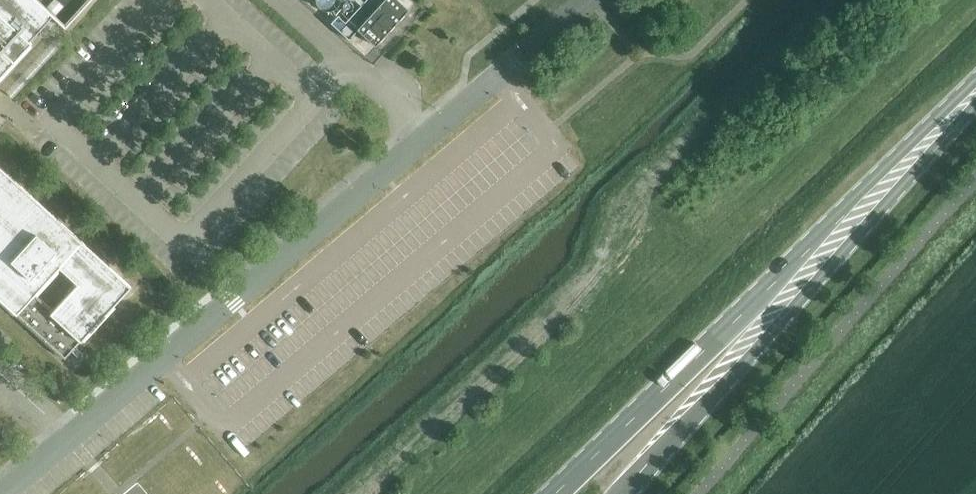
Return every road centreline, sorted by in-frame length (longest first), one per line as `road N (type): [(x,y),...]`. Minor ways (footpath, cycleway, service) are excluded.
road 1 (primary): [(975,82),(555,493)]
road 2 (residential): [(1,493),(423,139)]
road 3 (primary): [(620,493),(975,105)]
road 4 (residential): [(423,139),(585,0)]
road 5 (residential): [(423,139),(271,0)]

